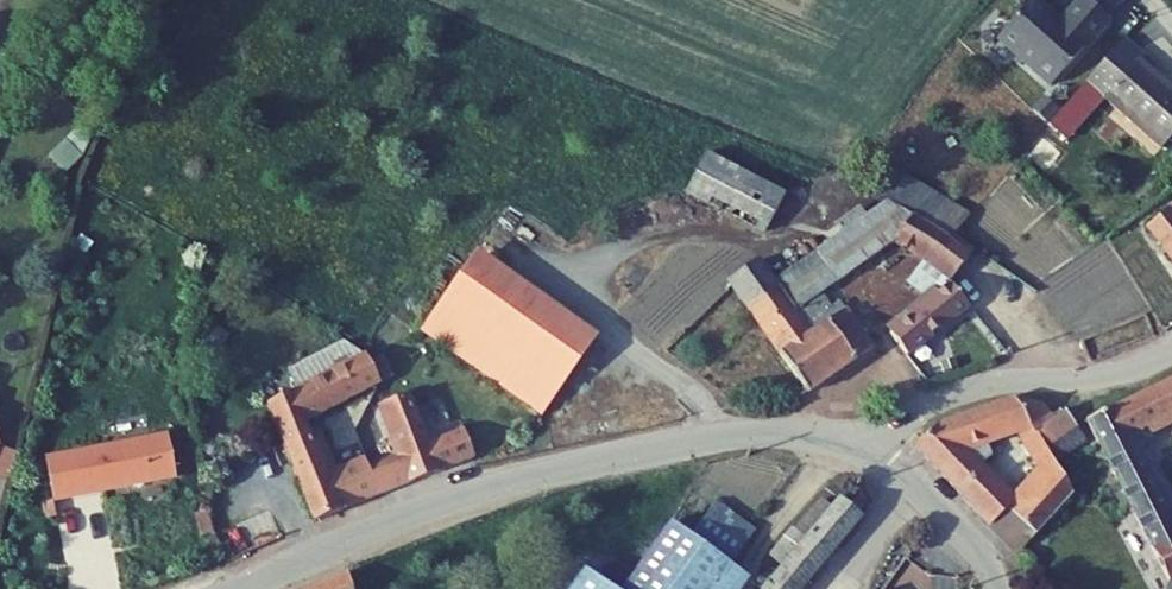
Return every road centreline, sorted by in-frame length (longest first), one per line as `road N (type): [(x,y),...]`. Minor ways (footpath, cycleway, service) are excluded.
road 1 (unclassified): [(236,588),(346,539),(527,477),(767,430),(860,446)]
road 2 (unclassified): [(860,446),(930,400),(972,386),(1083,380),(1171,355)]
road 3 (unclassified): [(860,446),(894,466),(965,534),(1000,588)]

